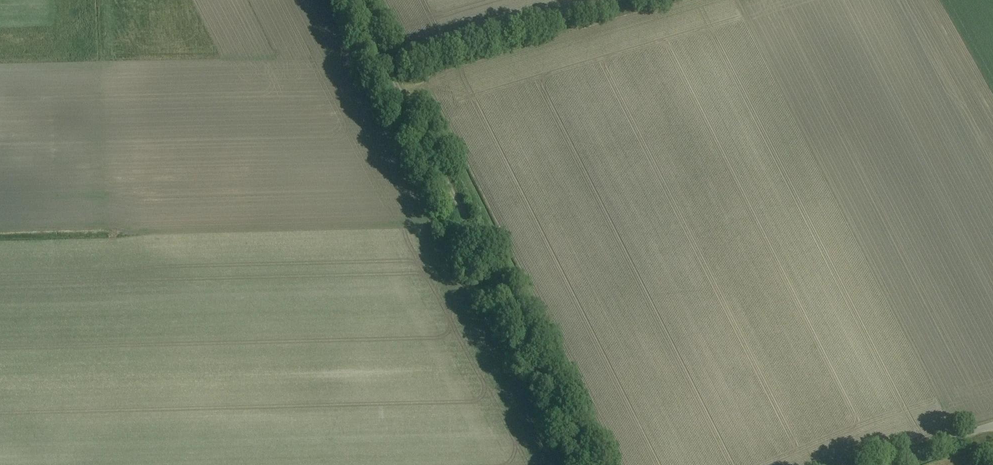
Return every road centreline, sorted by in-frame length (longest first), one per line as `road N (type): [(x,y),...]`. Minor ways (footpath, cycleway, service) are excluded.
road 1 (track): [(358,0),(594,464)]

